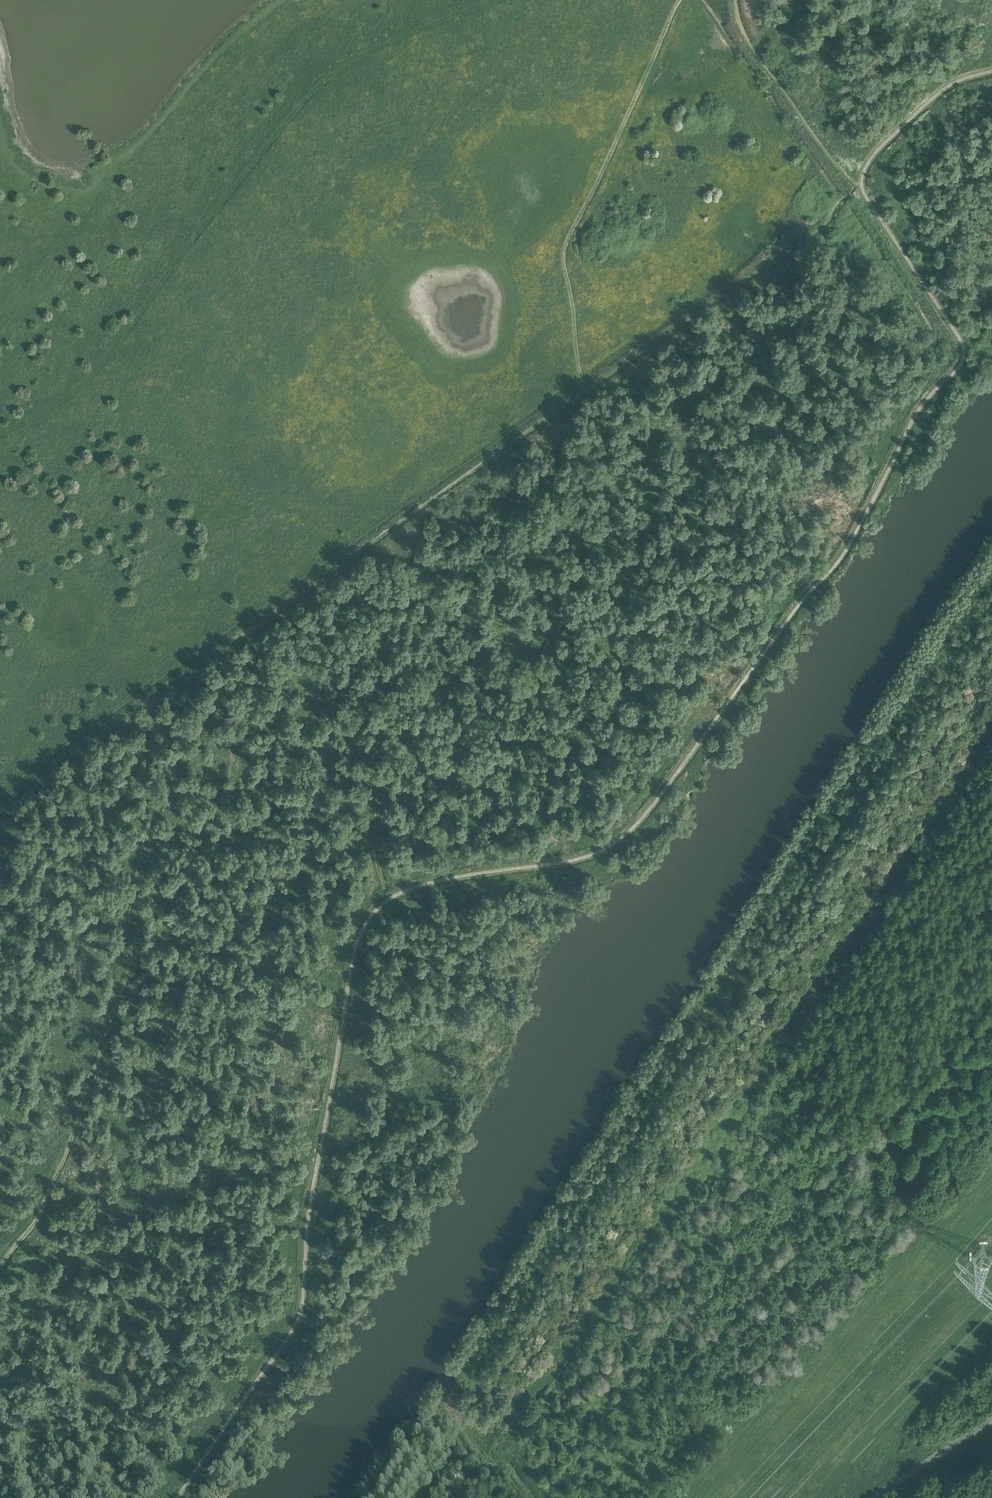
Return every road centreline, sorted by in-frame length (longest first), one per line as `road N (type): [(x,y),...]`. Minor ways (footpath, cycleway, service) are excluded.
road 1 (unclassified): [(872,1497),(991,1420)]

